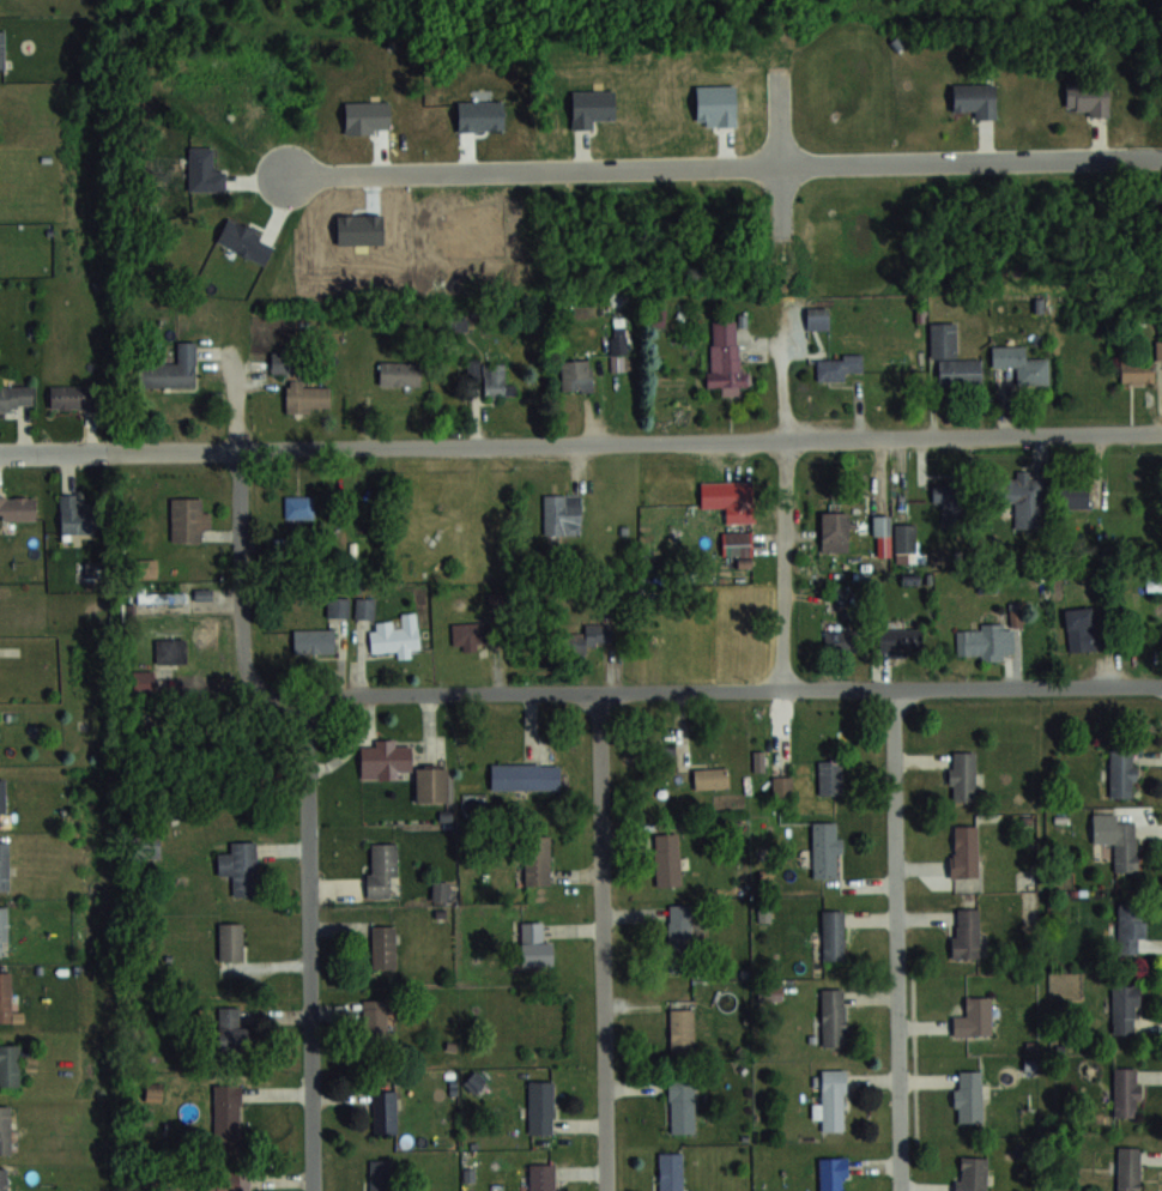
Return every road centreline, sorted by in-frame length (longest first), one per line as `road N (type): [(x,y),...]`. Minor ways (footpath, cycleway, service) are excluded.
road 1 (residential): [(1161,431),(0,454)]
road 2 (residential): [(1161,682),(302,696),(270,694),(248,679)]
road 3 (residential): [(290,176),(1161,158)]
road 4 (residential): [(888,687),(898,1190)]
road 5 (residential): [(599,691),(604,1190)]
road 6 (residential): [(302,696),(309,1190)]
road 7 (residential): [(785,437),(777,689)]
road 8 (residential): [(237,449),(240,652),(248,679)]

